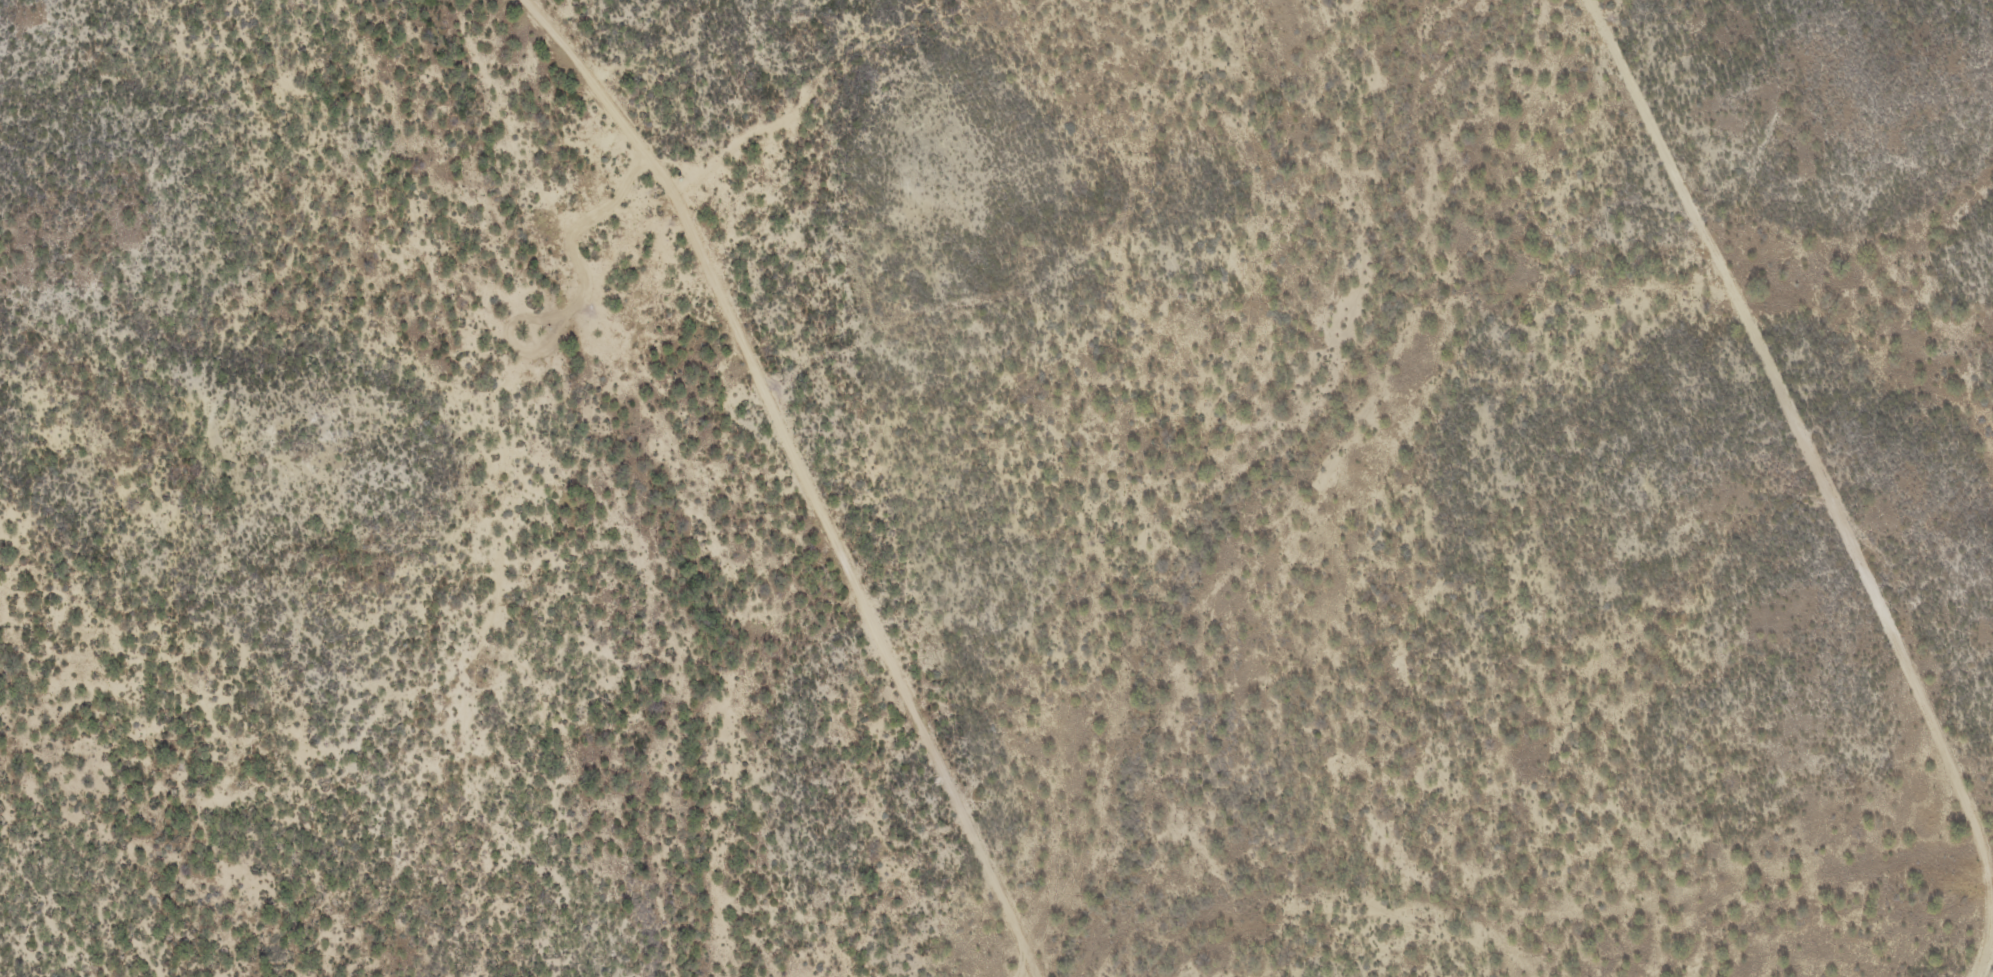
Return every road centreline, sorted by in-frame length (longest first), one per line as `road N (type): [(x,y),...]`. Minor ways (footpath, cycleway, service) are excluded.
road 1 (residential): [(1597,0),(1934,708),(1992,874)]

